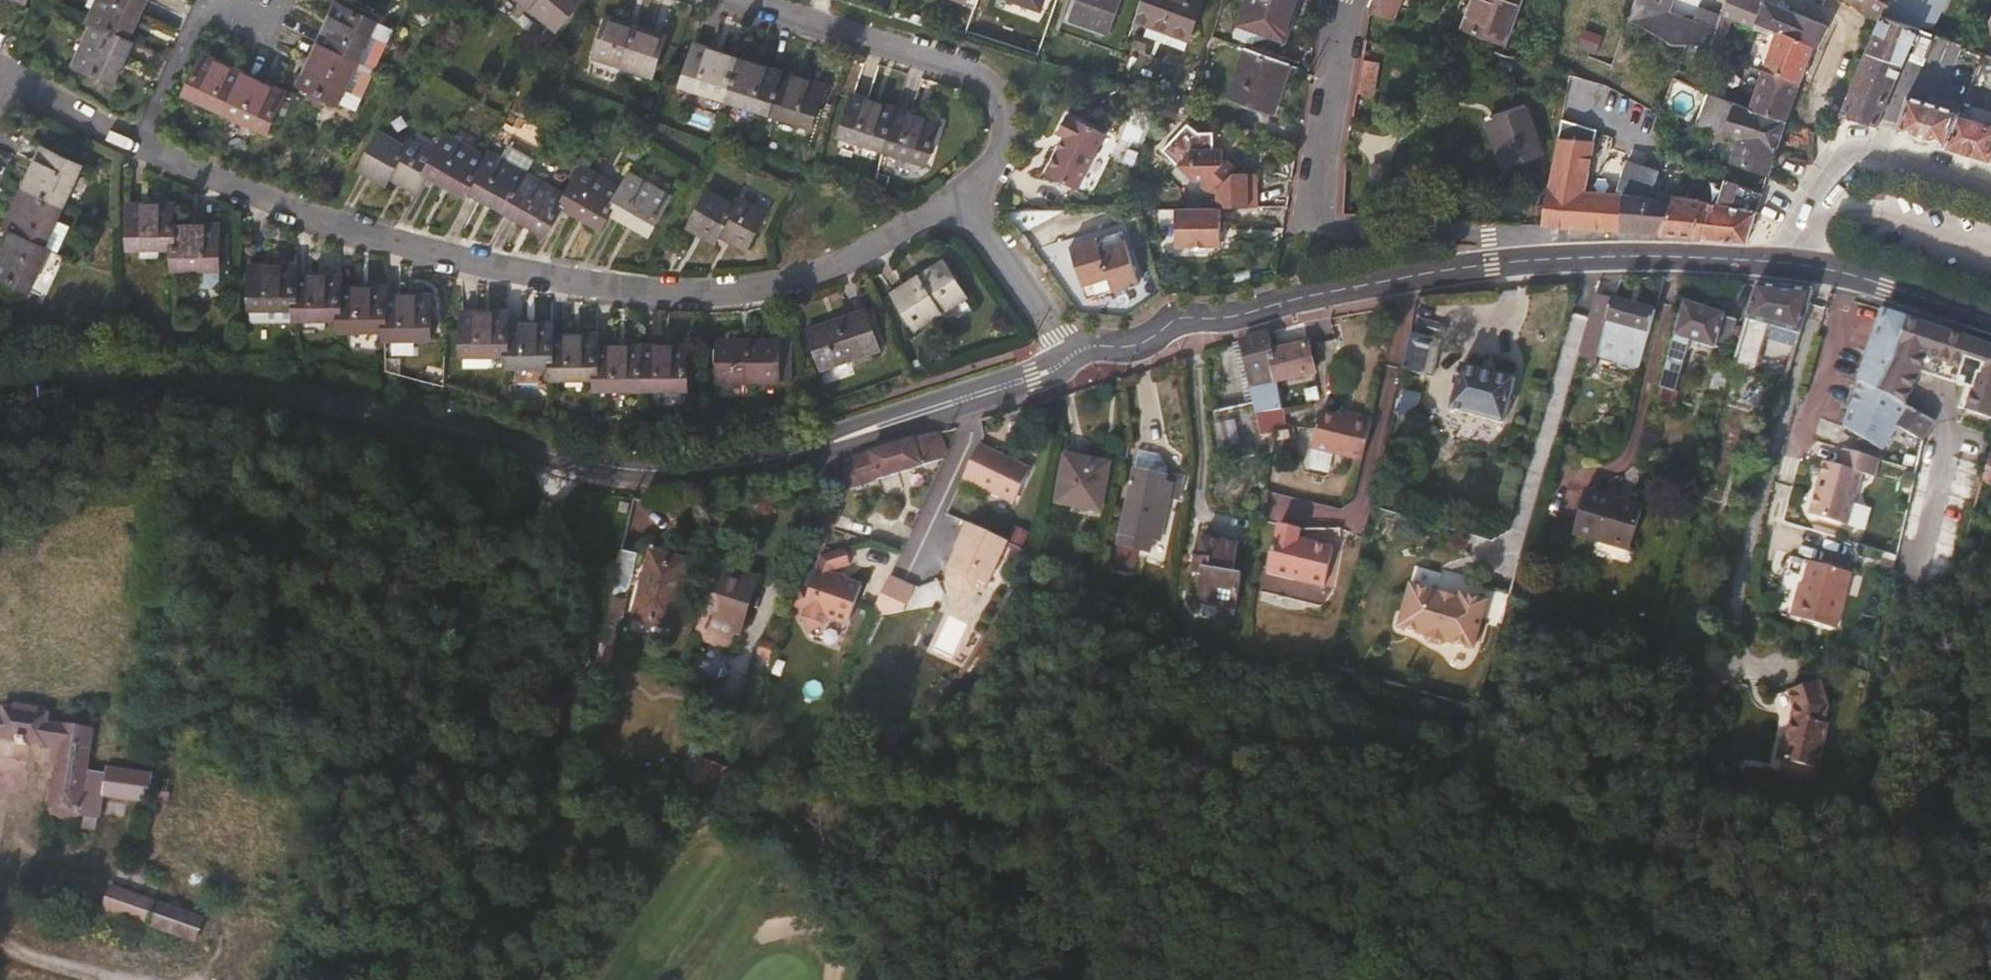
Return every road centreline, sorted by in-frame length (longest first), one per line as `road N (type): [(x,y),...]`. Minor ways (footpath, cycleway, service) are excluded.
road 1 (tertiary): [(1068,352),(1040,375),(737,467),(639,472),(270,391),(0,377)]
road 2 (residential): [(132,147),(292,212),(421,253),(663,295),(750,293),(805,277),(858,256),(954,199)]
road 3 (tertiary): [(1537,261),(1400,278),(1223,321),(1185,318),(1140,342),(1068,352)]
road 4 (residential): [(1537,261),(1483,236),(1323,221),(1316,189),(1351,0)]
road 5 (residential): [(954,199),(991,160),(1000,131),(997,100),(976,77),(735,0)]
road 6 (residential): [(1990,187),(1879,153),(1853,155),(1781,263)]
road 7 (track): [(200,979),(223,954),(220,918),(99,871),(129,813)]
road 8 (tertiary): [(1781,263),(1537,261)]
road 9 (tertiary): [(1990,322),(1830,269),(1781,263)]
road 10 (residential): [(1068,352),(954,199)]
road 11 (residential): [(132,147),(198,0)]
road 12 (residential): [(9,77),(132,147)]
road 13 (track): [(223,954),(249,937),(285,934),(354,951)]
road 14 (track): [(116,979),(0,949)]

